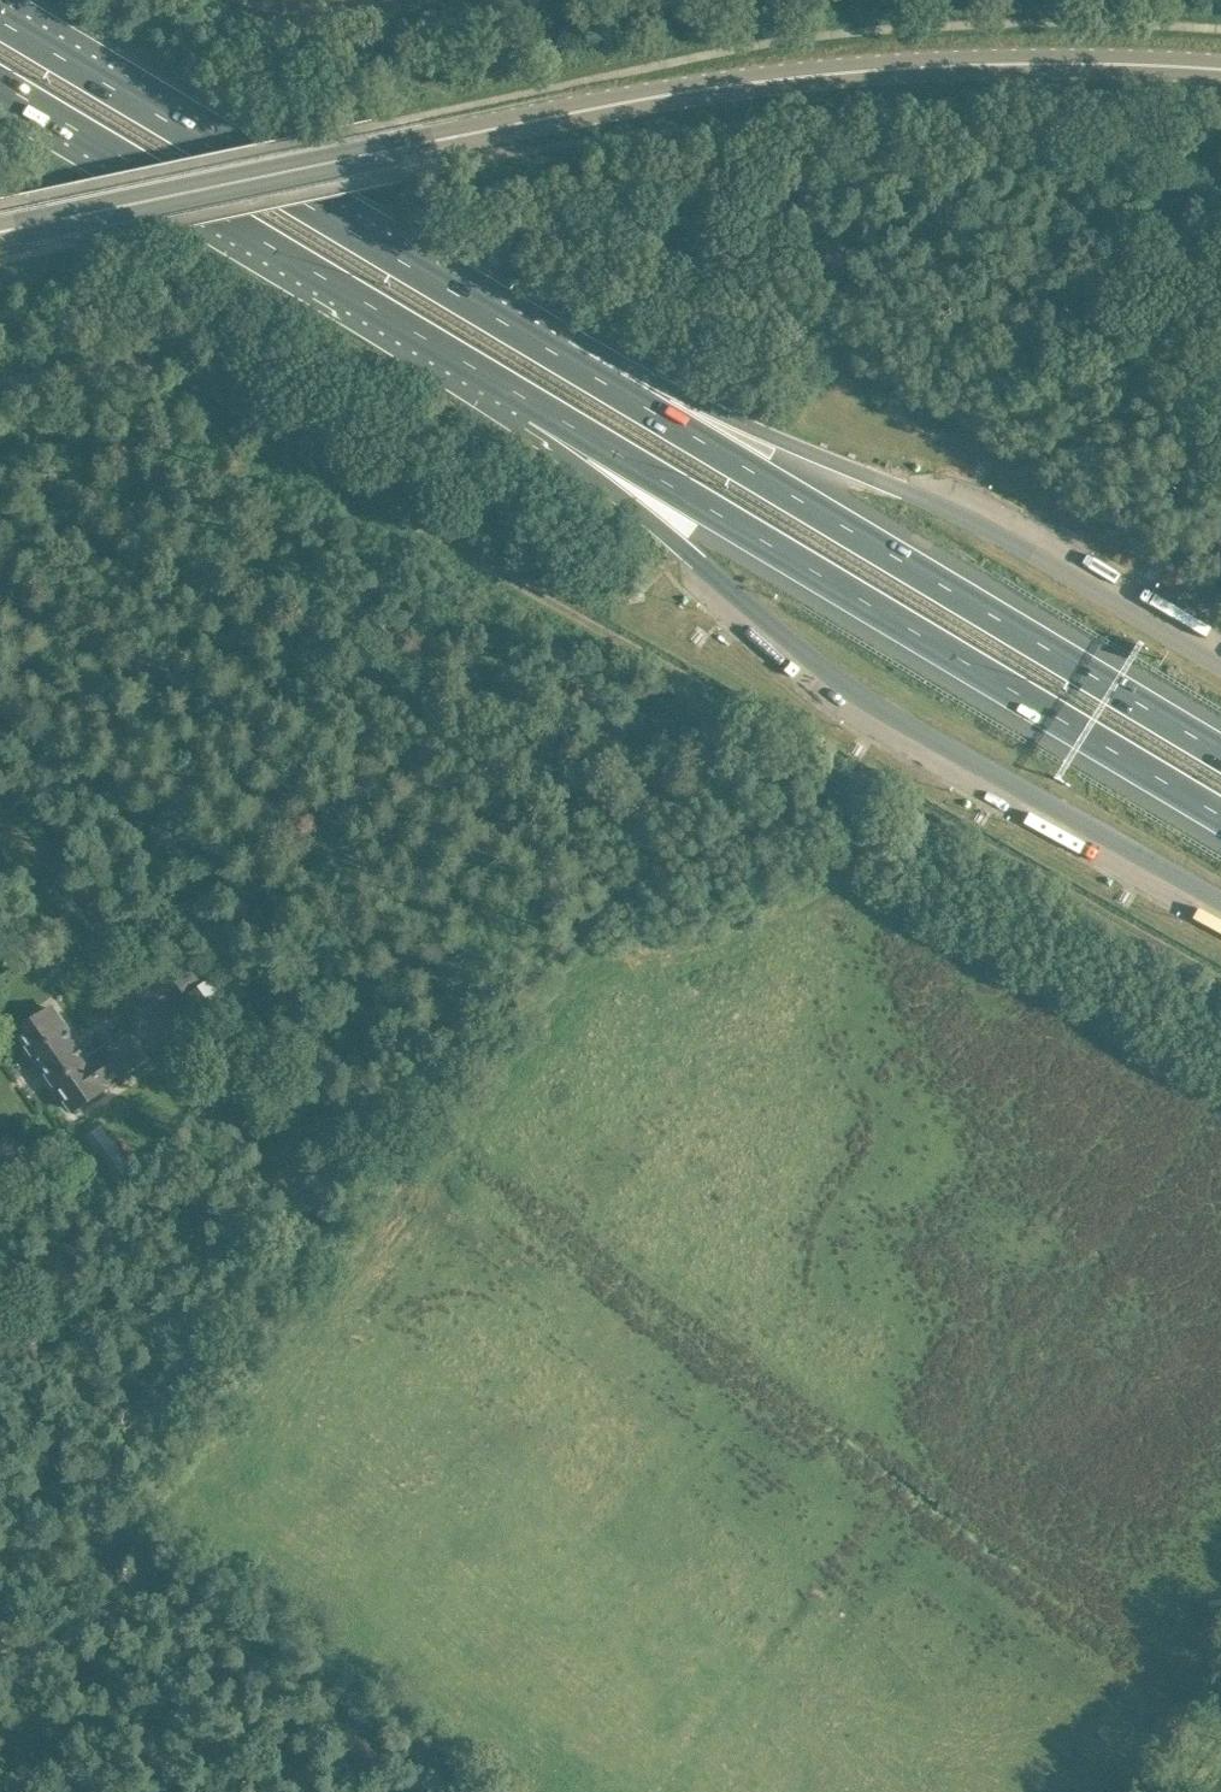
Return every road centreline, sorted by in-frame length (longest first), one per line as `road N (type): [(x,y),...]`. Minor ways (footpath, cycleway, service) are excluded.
road 1 (track): [(1220,993),(162,364)]
road 2 (tertiary): [(1220,69),(1069,62),(898,70),(727,88),(387,149)]
road 3 (motorway): [(536,405),(1220,816)]
road 4 (motorway): [(1220,753),(556,355)]
road 5 (motorway): [(556,355),(0,21)]
road 6 (motorway): [(0,86),(536,405)]
road 7 (tertiary): [(0,230),(387,149)]
road 8 (motorway): [(881,479),(556,355)]
road 9 (motorway): [(536,405),(687,553)]
road 10 (unclassified): [(162,364),(0,386)]

